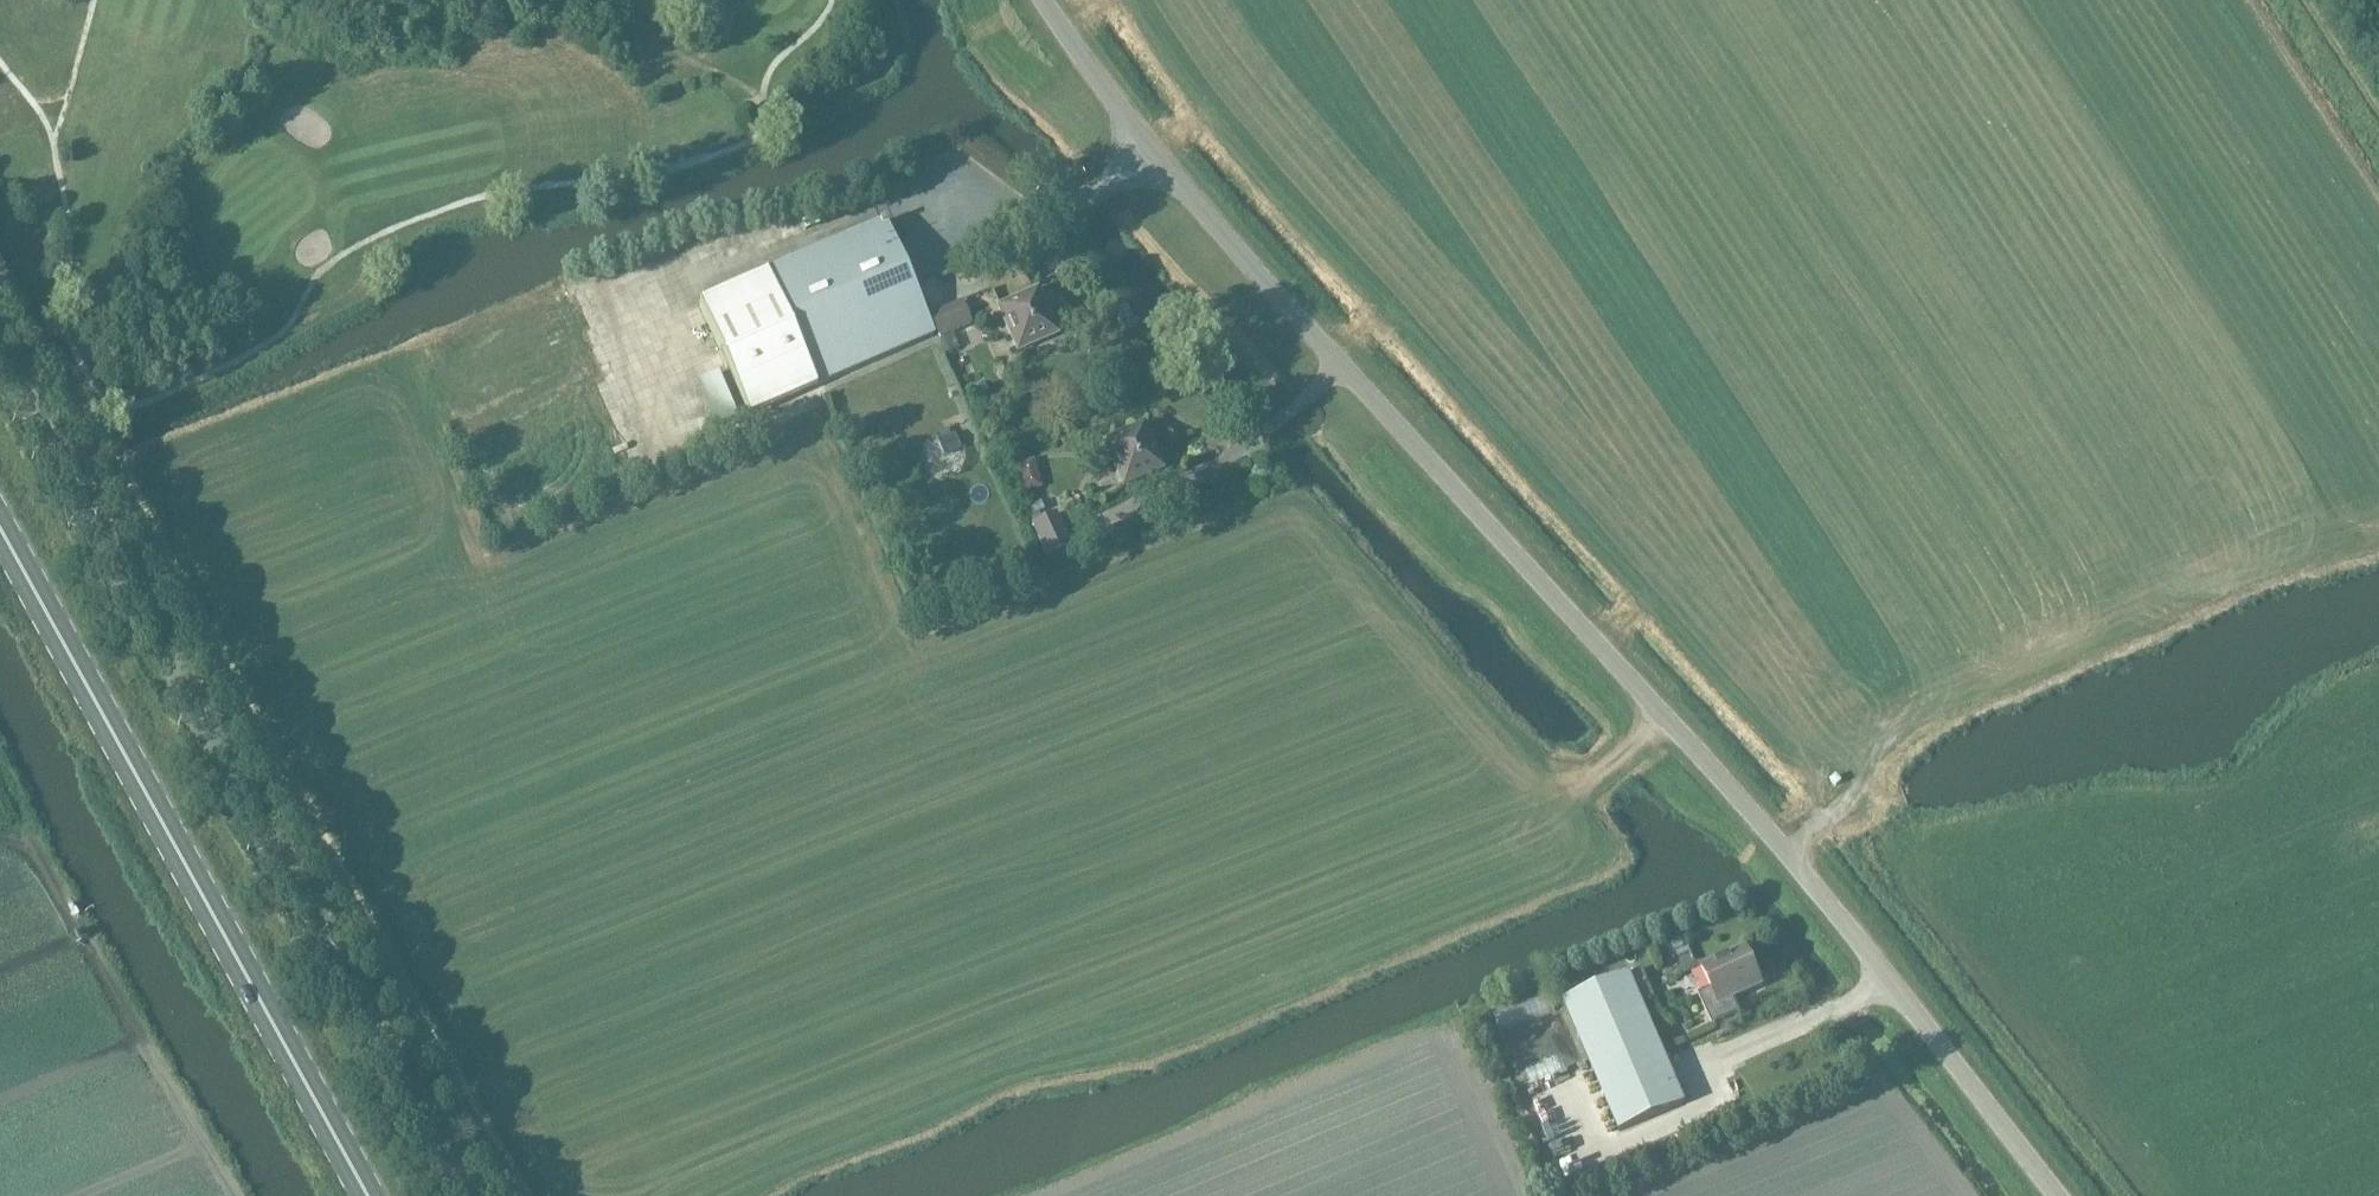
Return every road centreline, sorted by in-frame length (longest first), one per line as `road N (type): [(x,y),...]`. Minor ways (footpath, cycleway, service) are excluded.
road 1 (unclassified): [(2060,1195),(1861,936),(1158,156),(1044,0)]
road 2 (unclassified): [(484,1195),(0,319)]
road 3 (primary): [(388,1195),(0,505)]

